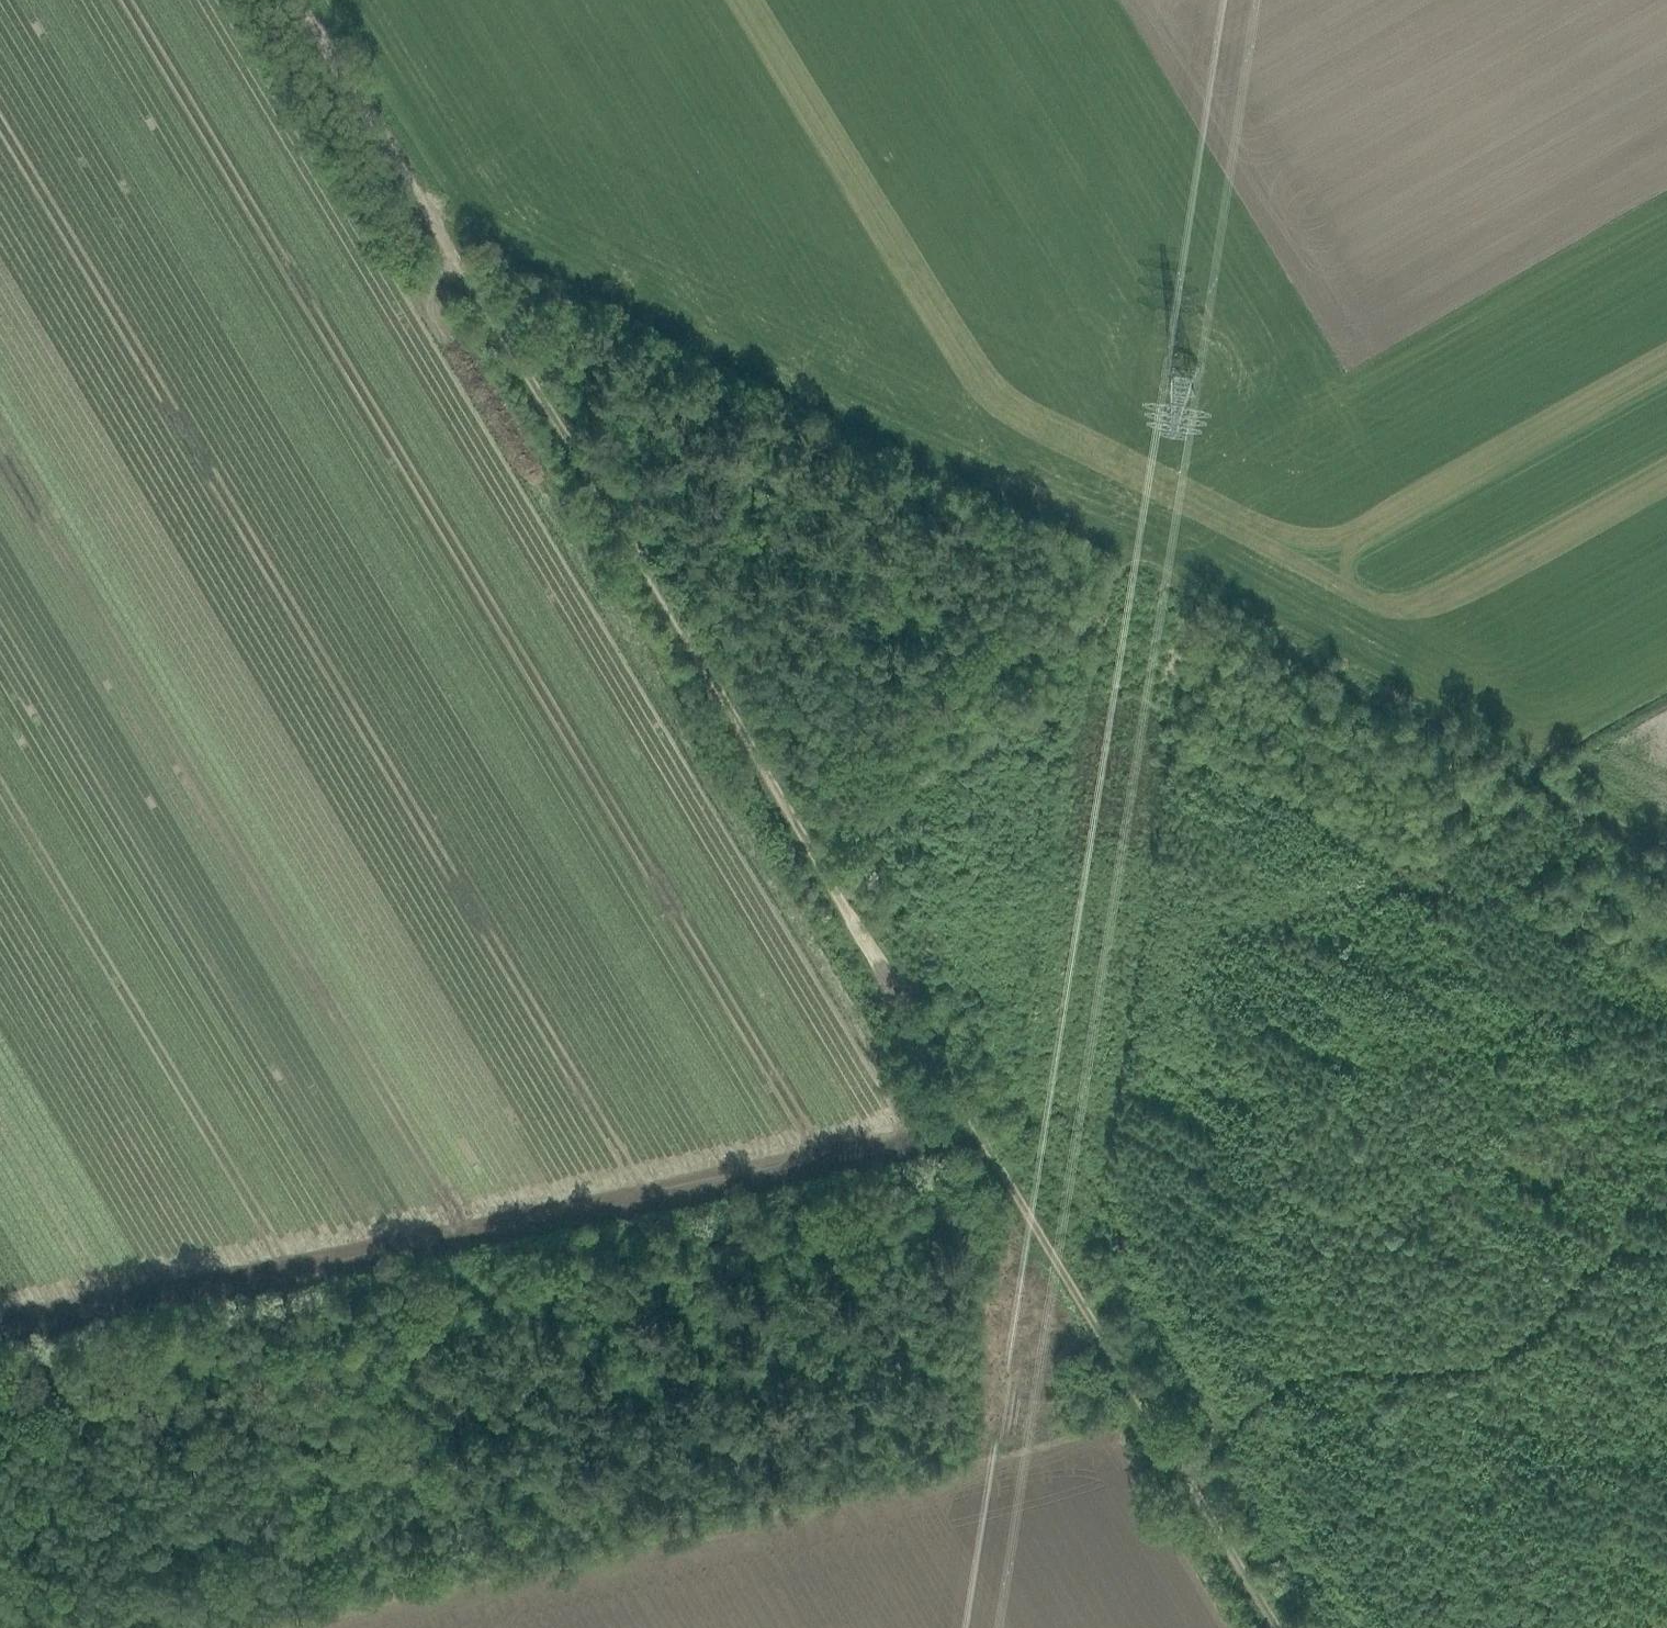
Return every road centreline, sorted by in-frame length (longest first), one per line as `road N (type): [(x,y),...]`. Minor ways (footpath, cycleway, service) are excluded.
road 1 (track): [(791,818),(299,0)]
road 2 (track): [(1276,1627),(1005,1178)]
road 3 (track): [(1005,1178),(791,818)]

